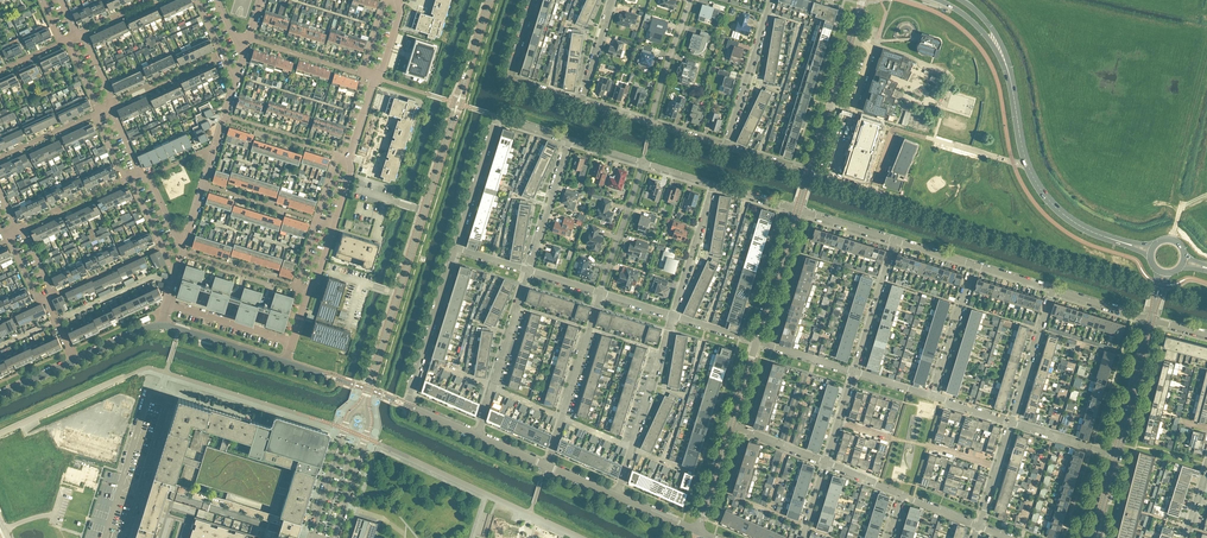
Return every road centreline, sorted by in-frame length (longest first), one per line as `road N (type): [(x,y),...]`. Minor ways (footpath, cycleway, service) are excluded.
road 1 (residential): [(291,342),(334,225),(398,0)]
road 2 (tertiary): [(368,389),(451,124)]
road 3 (secondary): [(1149,252),(1092,233),(1052,206),(1027,165),(1011,83)]
road 4 (residential): [(616,496),(672,315)]
road 5 (residential): [(545,466),(600,292)]
road 6 (unclassified): [(809,173),(862,0)]
road 7 (residential): [(182,249),(235,79)]
road 8 (residential): [(476,436),(529,270)]
road 9 (residential): [(407,406),(455,248)]
road 10 (residential): [(581,102),(512,80),(533,0)]
road 11 (residential): [(726,147),(771,0)]
road 12 (residential): [(364,404),(350,415),(310,537)]
road 13 (residential): [(1011,423),(1052,289)]
road 14 (residential): [(1115,455),(1151,320)]
road 15 (residential): [(455,248),(496,116)]
road 16 (residential): [(932,396),(973,264)]
road 17 (residential): [(757,341),(797,209)]
road 18 (residential): [(672,315),(713,184)]
road 19 (residential): [(529,270),(569,139)]
road 20 (residential): [(600,292),(642,162)]
road 21 (residential): [(854,371),(895,241)]
road 22 (residential): [(291,342),(166,303)]
road 23 (residential): [(650,124),(691,0)]
road 24 (residential): [(285,362),(161,326)]

